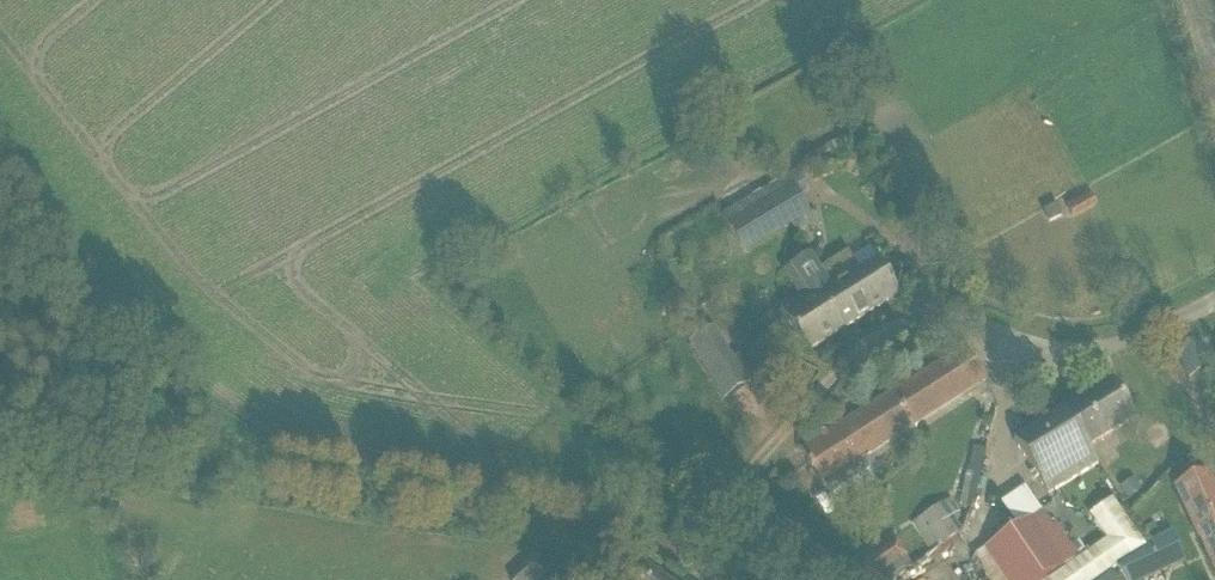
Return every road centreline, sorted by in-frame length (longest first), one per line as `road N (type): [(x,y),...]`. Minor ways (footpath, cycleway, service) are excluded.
road 1 (unclassified): [(716,579),(694,558),(692,533),(879,334),(908,319),(947,317),(1076,352),(1214,302)]
road 2 (track): [(55,455),(461,504),(648,537),(694,558)]

